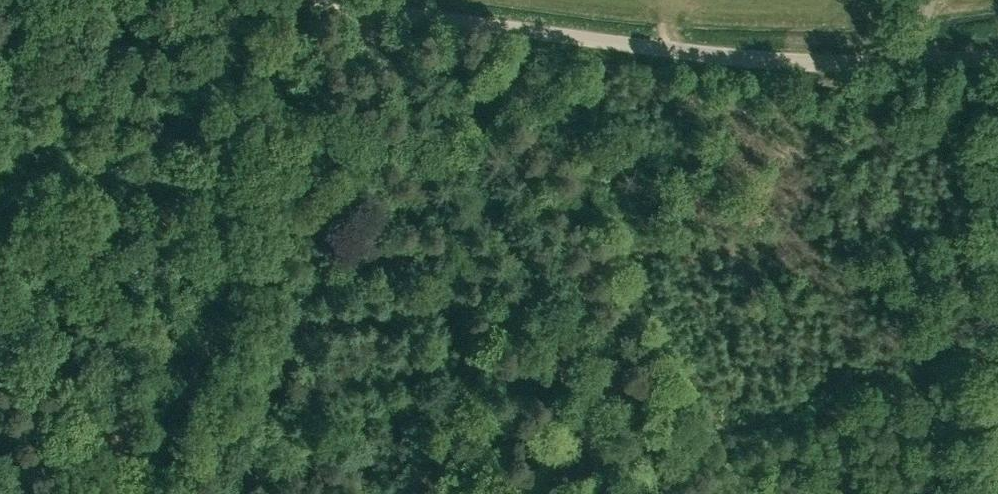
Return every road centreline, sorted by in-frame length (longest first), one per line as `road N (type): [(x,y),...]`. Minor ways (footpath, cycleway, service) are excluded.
road 1 (unclassified): [(997,57),(783,60),(316,0)]
road 2 (track): [(604,493),(548,331),(421,103),(344,4)]

